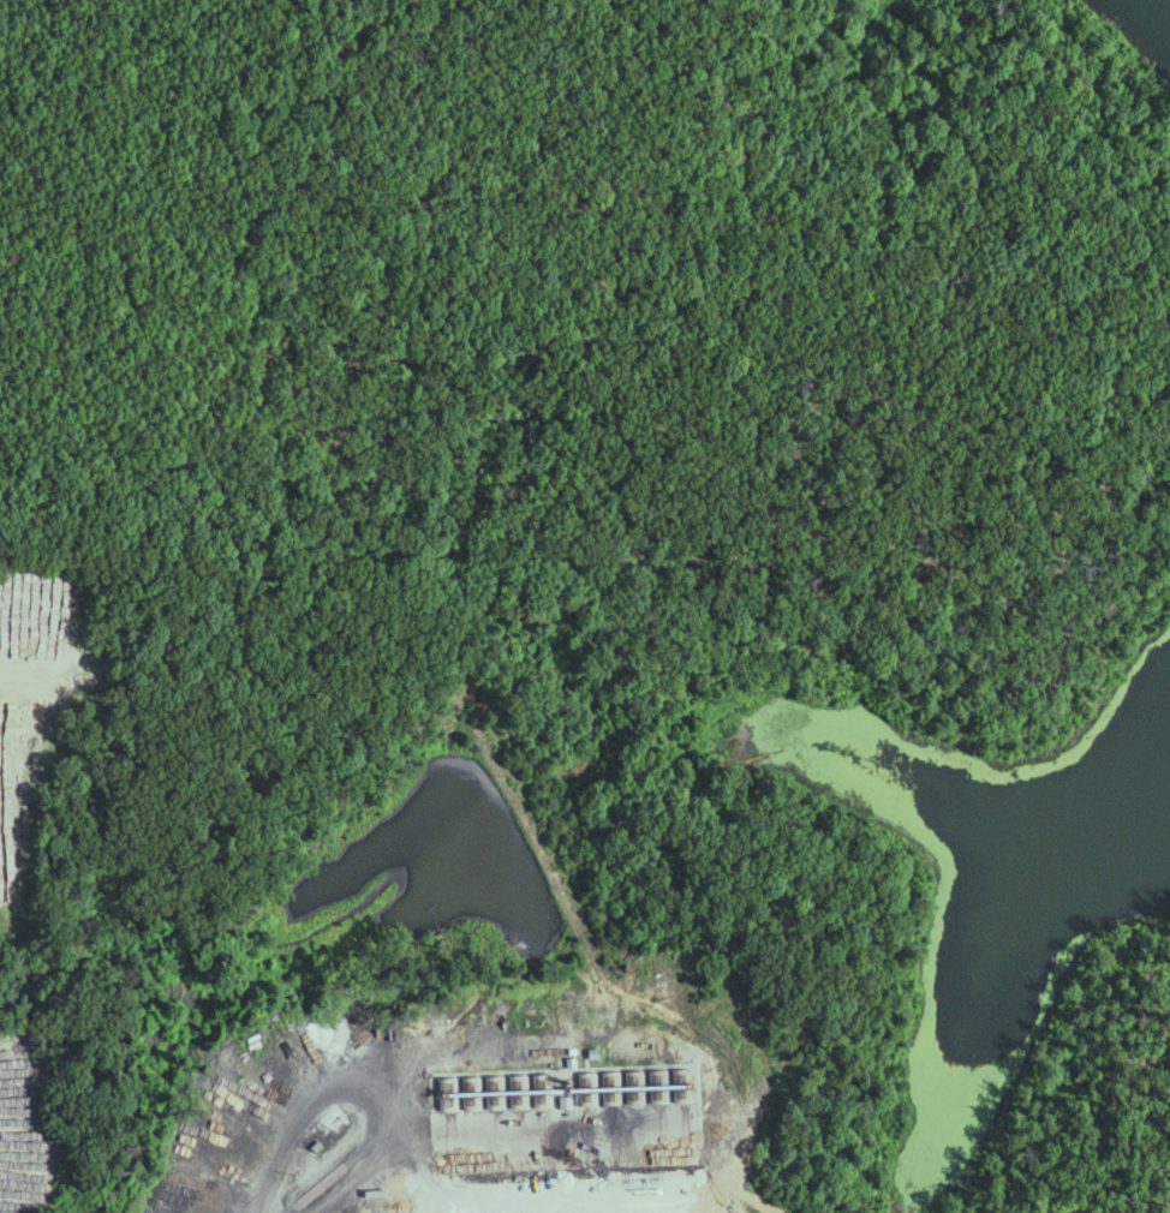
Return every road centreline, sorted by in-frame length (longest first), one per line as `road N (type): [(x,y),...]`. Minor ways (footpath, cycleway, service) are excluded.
road 1 (residential): [(333,1212),(356,1199),(376,1151),(371,1112),(345,1089),(320,1092),(297,1111),(291,1135),(303,1212)]

